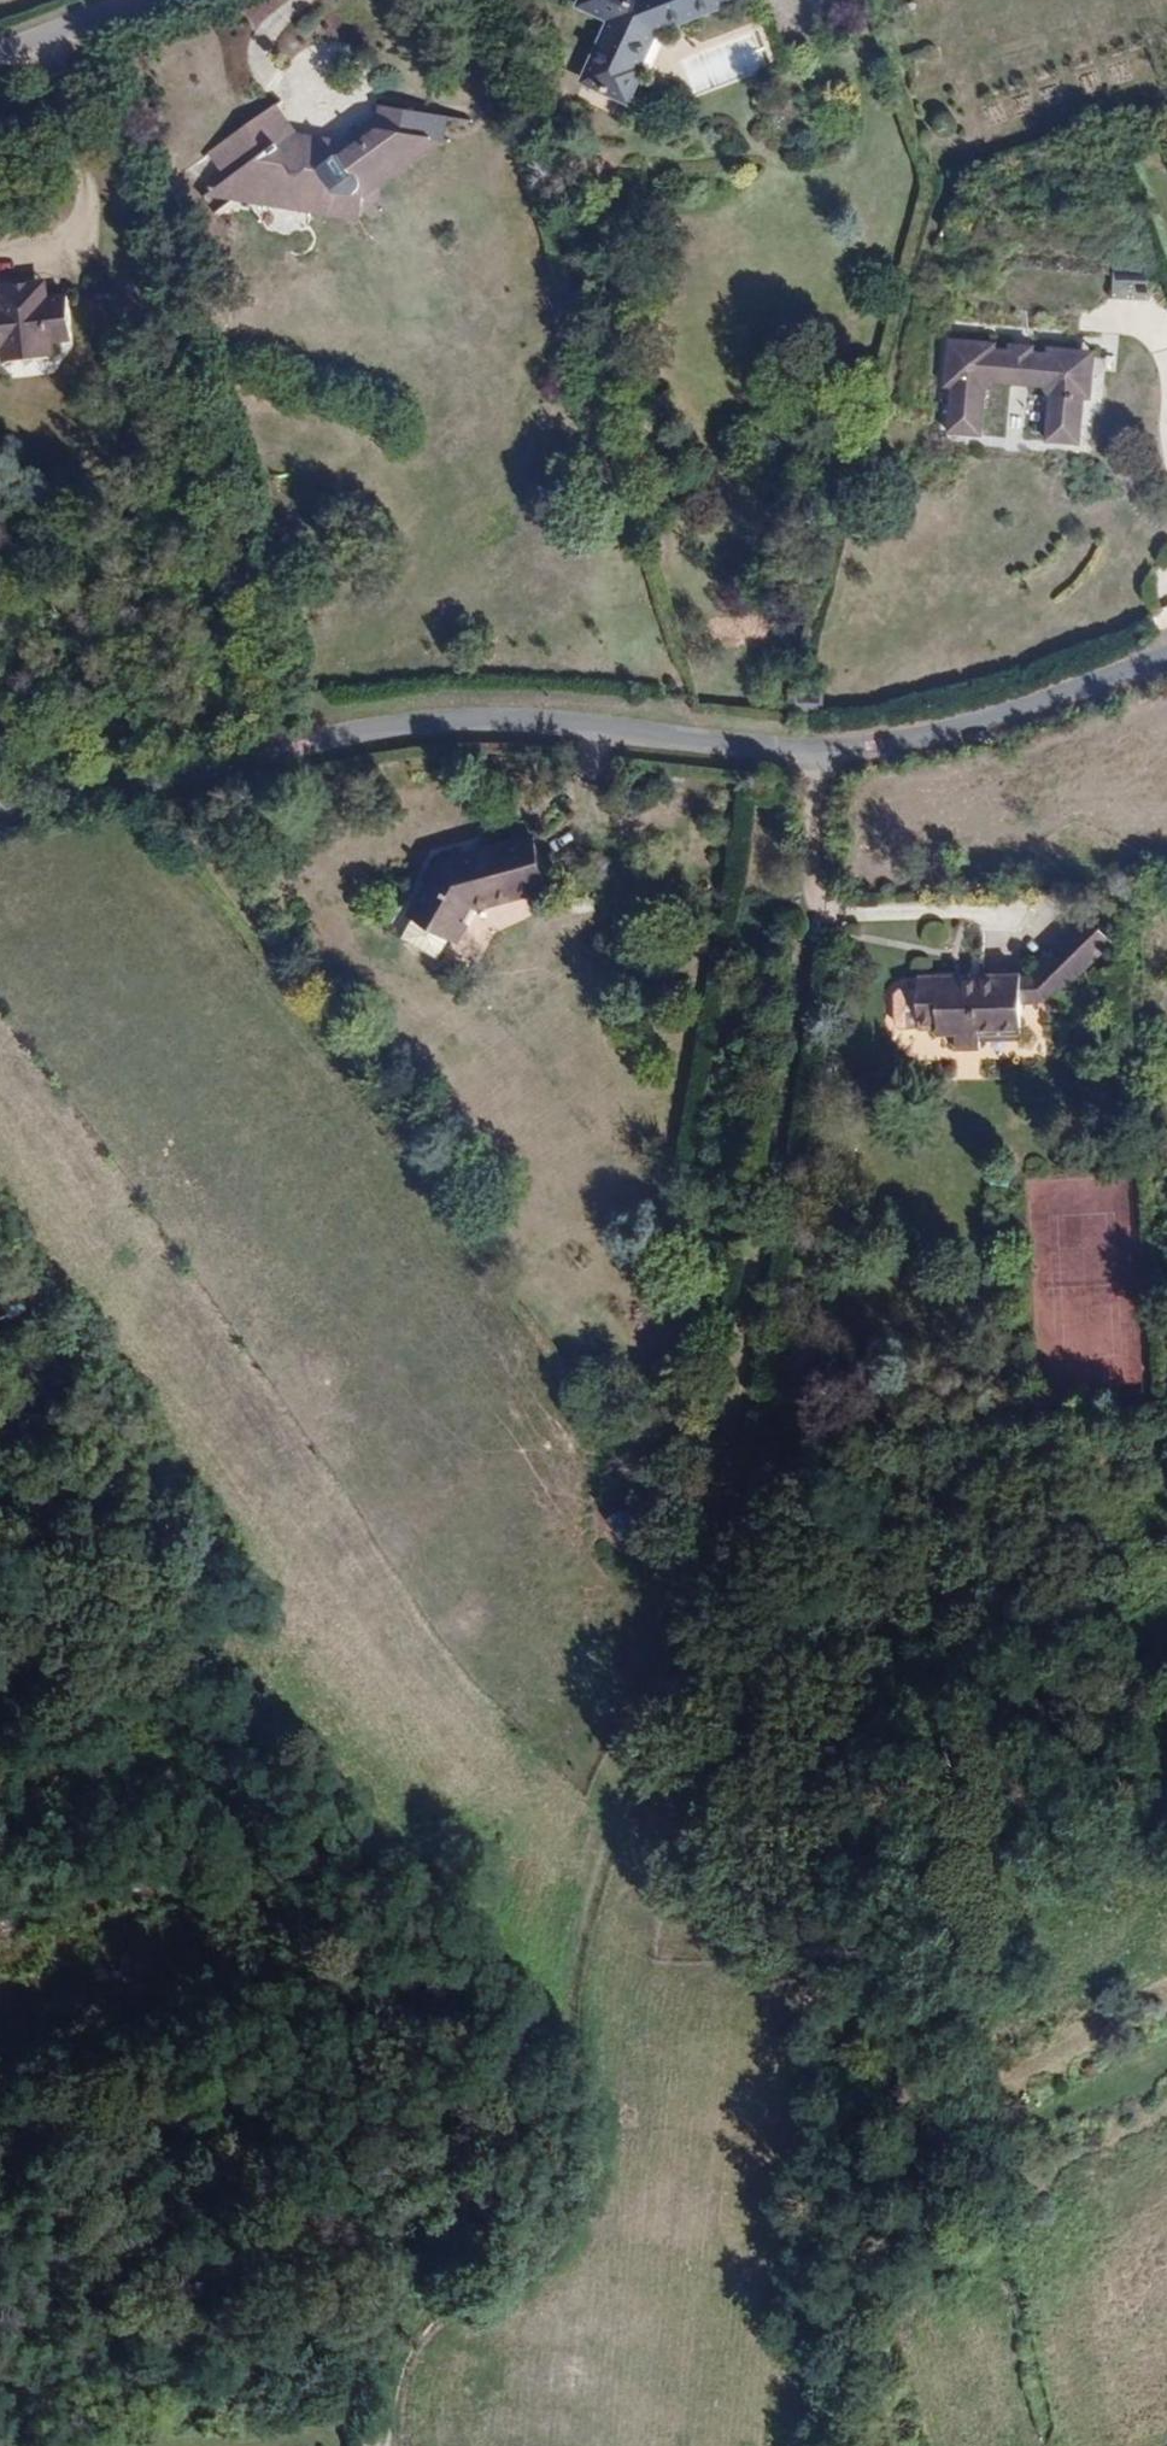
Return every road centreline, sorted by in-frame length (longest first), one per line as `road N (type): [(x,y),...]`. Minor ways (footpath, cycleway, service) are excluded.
road 1 (track): [(381,2445),(379,2391),(413,2331),(520,2290),(563,2252),(646,1728),(732,1490),(830,751)]
road 2 (residential): [(1166,661),(1087,696),(966,731),(830,751),(534,721),(425,720),(187,761),(0,812)]

